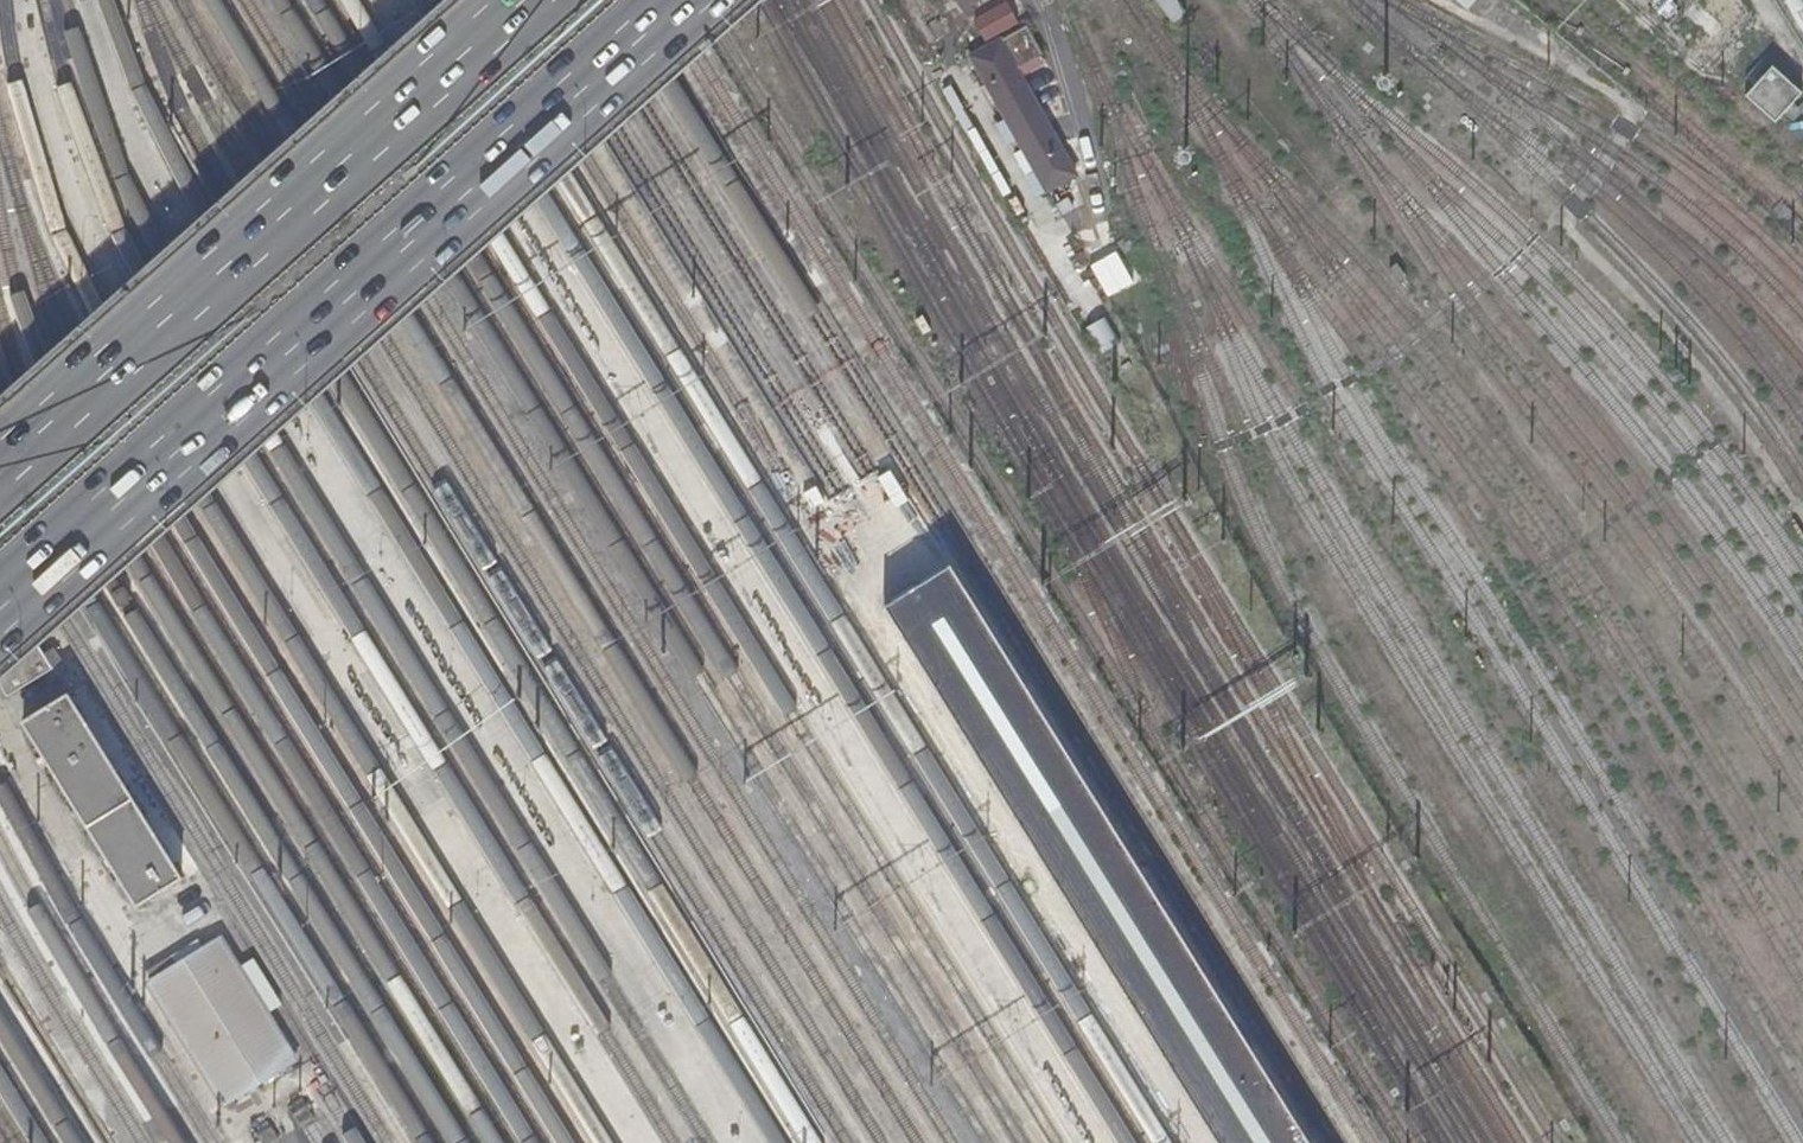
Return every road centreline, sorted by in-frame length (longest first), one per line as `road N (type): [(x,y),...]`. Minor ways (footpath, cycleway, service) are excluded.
road 1 (trunk): [(0,606),(677,0)]
road 2 (trunk): [(525,0),(0,469)]

